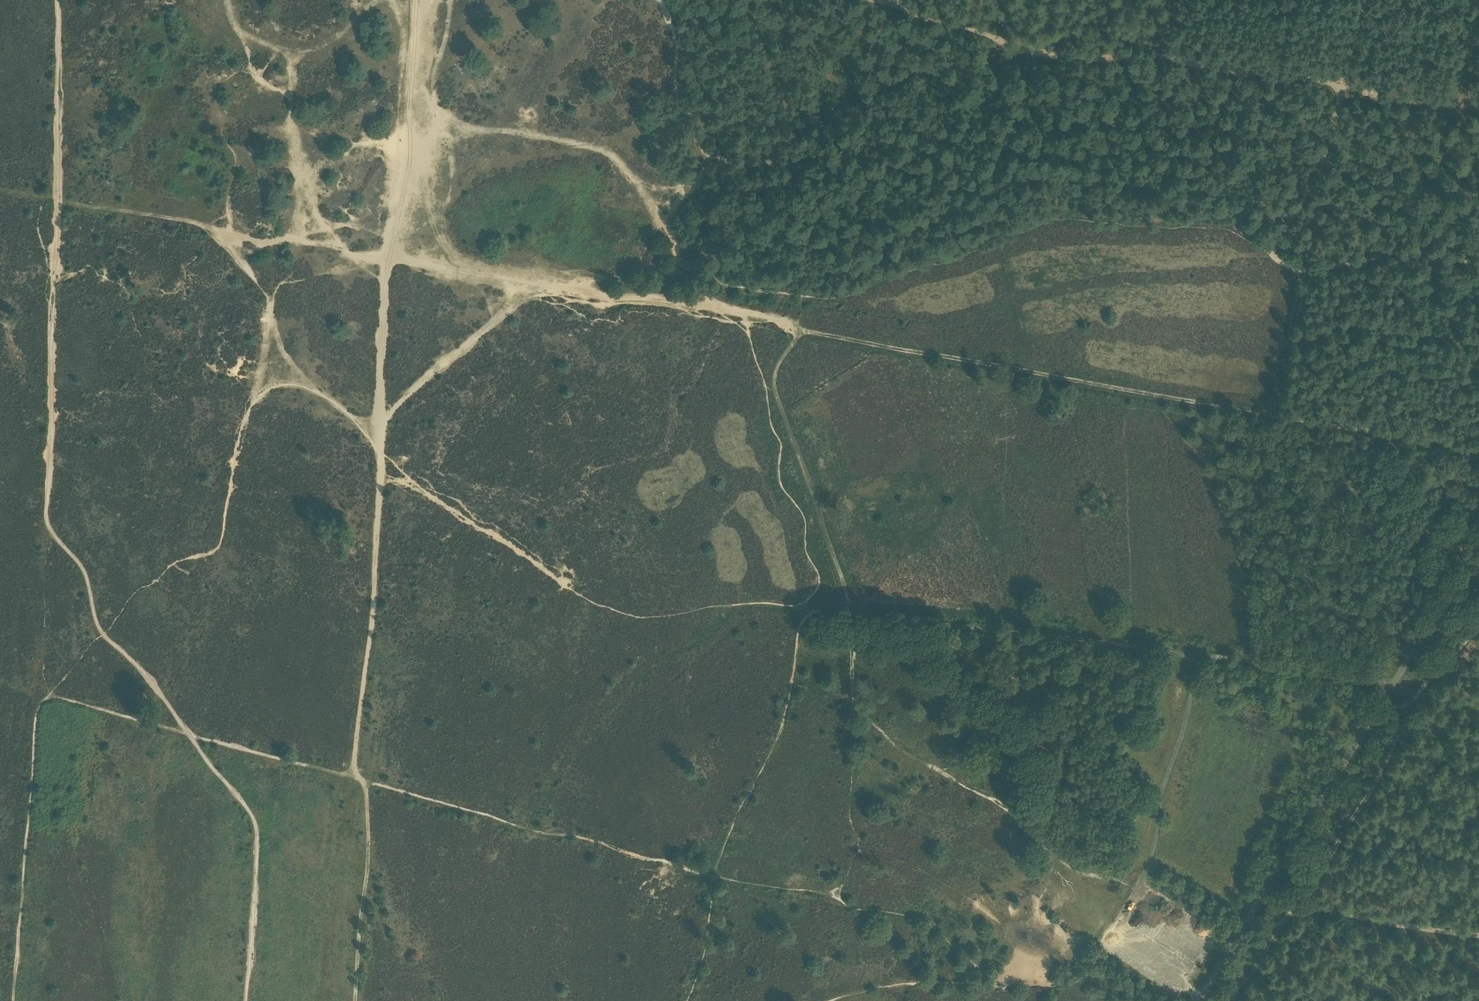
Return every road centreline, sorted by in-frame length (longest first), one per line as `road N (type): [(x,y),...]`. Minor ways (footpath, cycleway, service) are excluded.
road 1 (track): [(1478,447),(391,258)]
road 2 (track): [(245,1000),(256,824),(159,689),(95,622),(91,583),(40,512),(61,0)]
road 3 (track): [(1478,264),(1305,270),(1276,254),(1331,86),(867,0)]
road 4 (track): [(1200,655),(851,610),(777,390),(781,365),(803,332)]
road 5 (track): [(356,1000),(370,848),(368,792),(352,777),(713,877)]
road 6 (track): [(352,777),(31,689),(40,512)]
road 7 (unclassified): [(1229,952),(1427,632),(1478,571)]
road 8 (track): [(1142,877),(1200,655),(1362,675),(1392,687),(1411,708)]
road 9 (track): [(793,607),(629,615),(575,592),(408,484),(379,480)]
road 10 (track): [(379,433),(421,0)]
road 11 (track): [(303,378),(266,289),(201,225),(0,190)]
road 12 (track): [(231,0),(261,81),(288,92),(299,164),(324,224),(351,248),(391,258)]
road 13 (track): [(1478,624),(1417,694),(1312,904)]
road 14 (track): [(31,689),(9,1000)]
road 15 (track): [(1478,933),(1312,904),(1291,910),(1227,1000)]
road 16 (track): [(352,777),(379,480)]
road 17 (track): [(663,213),(632,168),(593,146),(442,120),(415,105)]
road 18 (track): [(897,0),(863,79),(775,154),(756,161)]
road 19 (track): [(380,422),(530,285)]
road 20 (track): [(665,304),(678,259),(663,213),(719,160)]
road 21 (track): [(201,225),(264,242),(351,248)]
road 22 (track): [(1305,270),(1276,415)]
road 23 (track): [(1340,87),(1478,110)]

